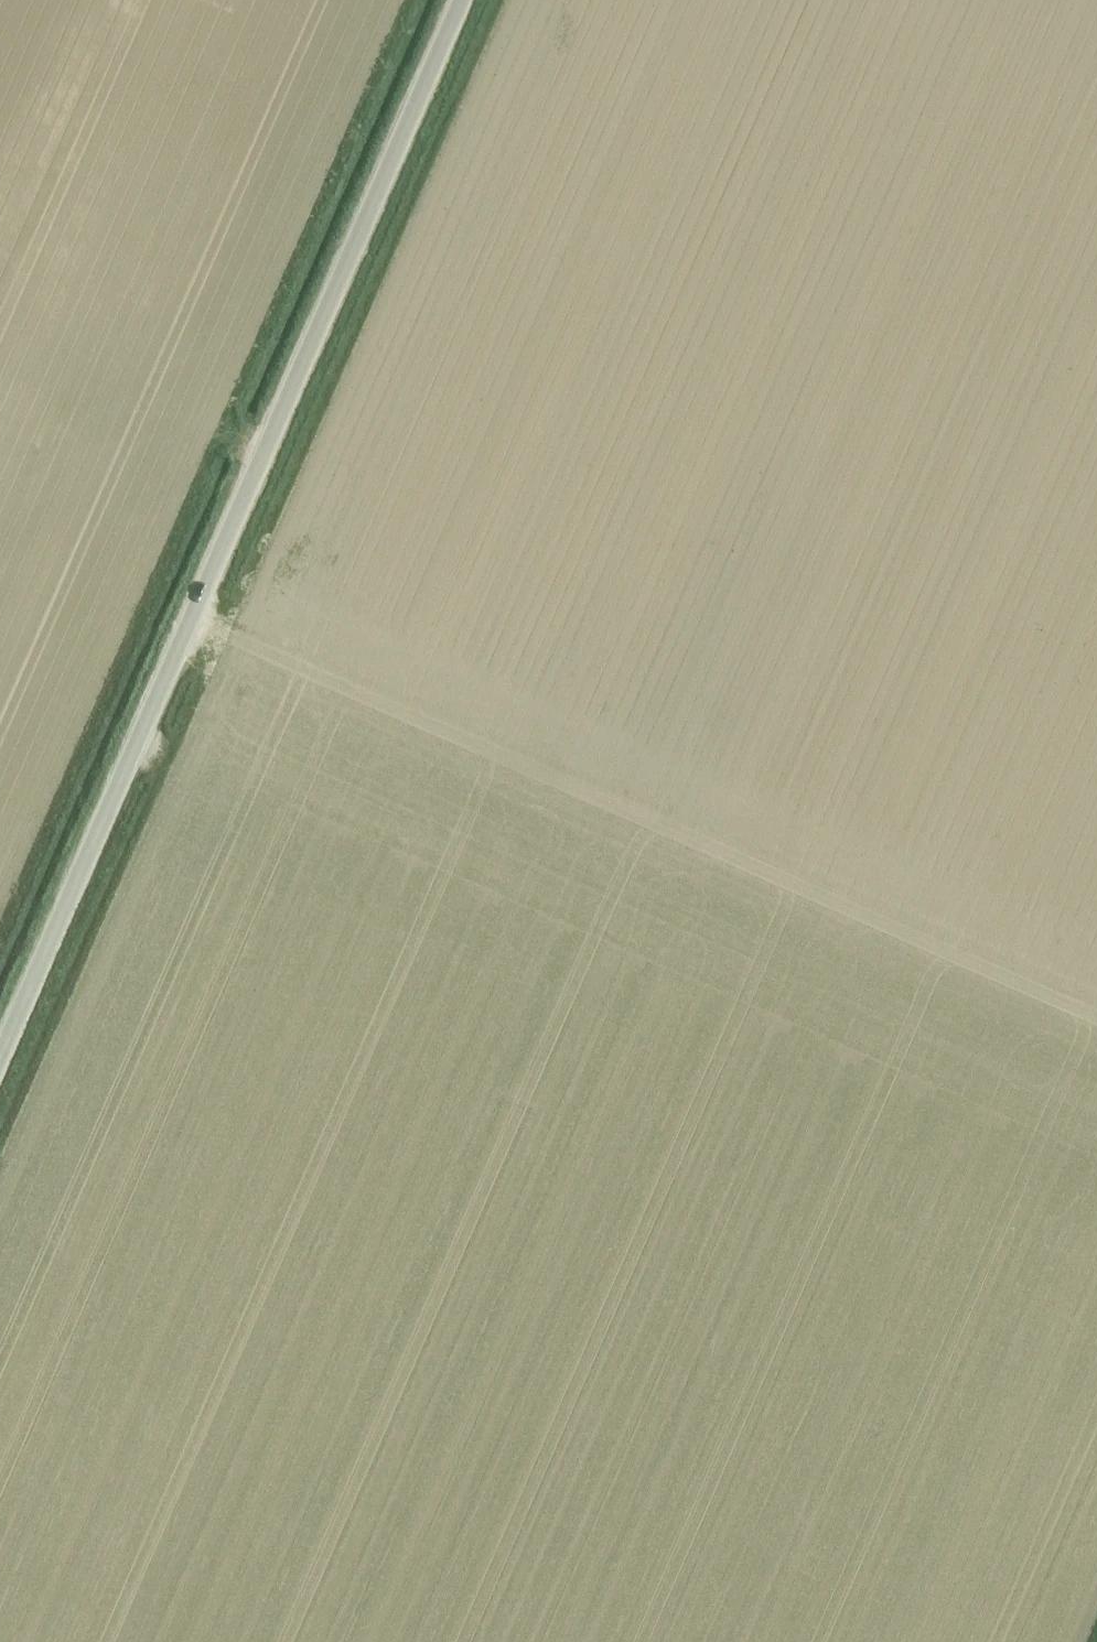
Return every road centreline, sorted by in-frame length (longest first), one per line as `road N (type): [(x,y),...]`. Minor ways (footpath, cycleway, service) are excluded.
road 1 (unclassified): [(0,1053),(461,0)]
road 2 (track): [(196,607),(311,659)]

